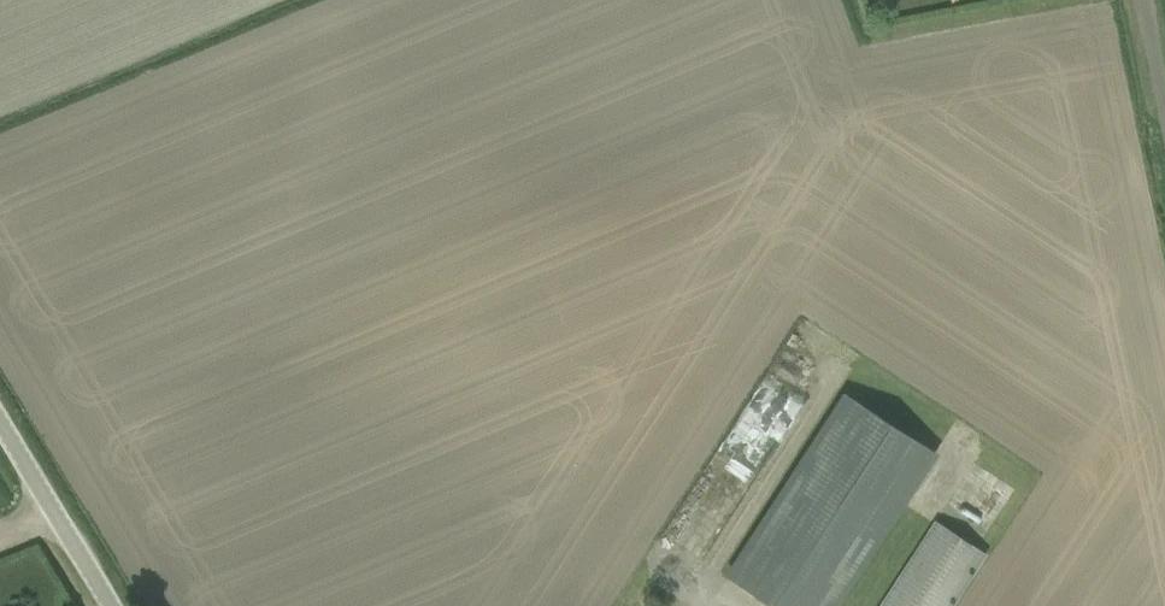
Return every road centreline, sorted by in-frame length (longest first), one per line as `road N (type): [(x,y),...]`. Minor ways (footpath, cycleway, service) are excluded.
road 1 (unclassified): [(110,605),(0,424)]

